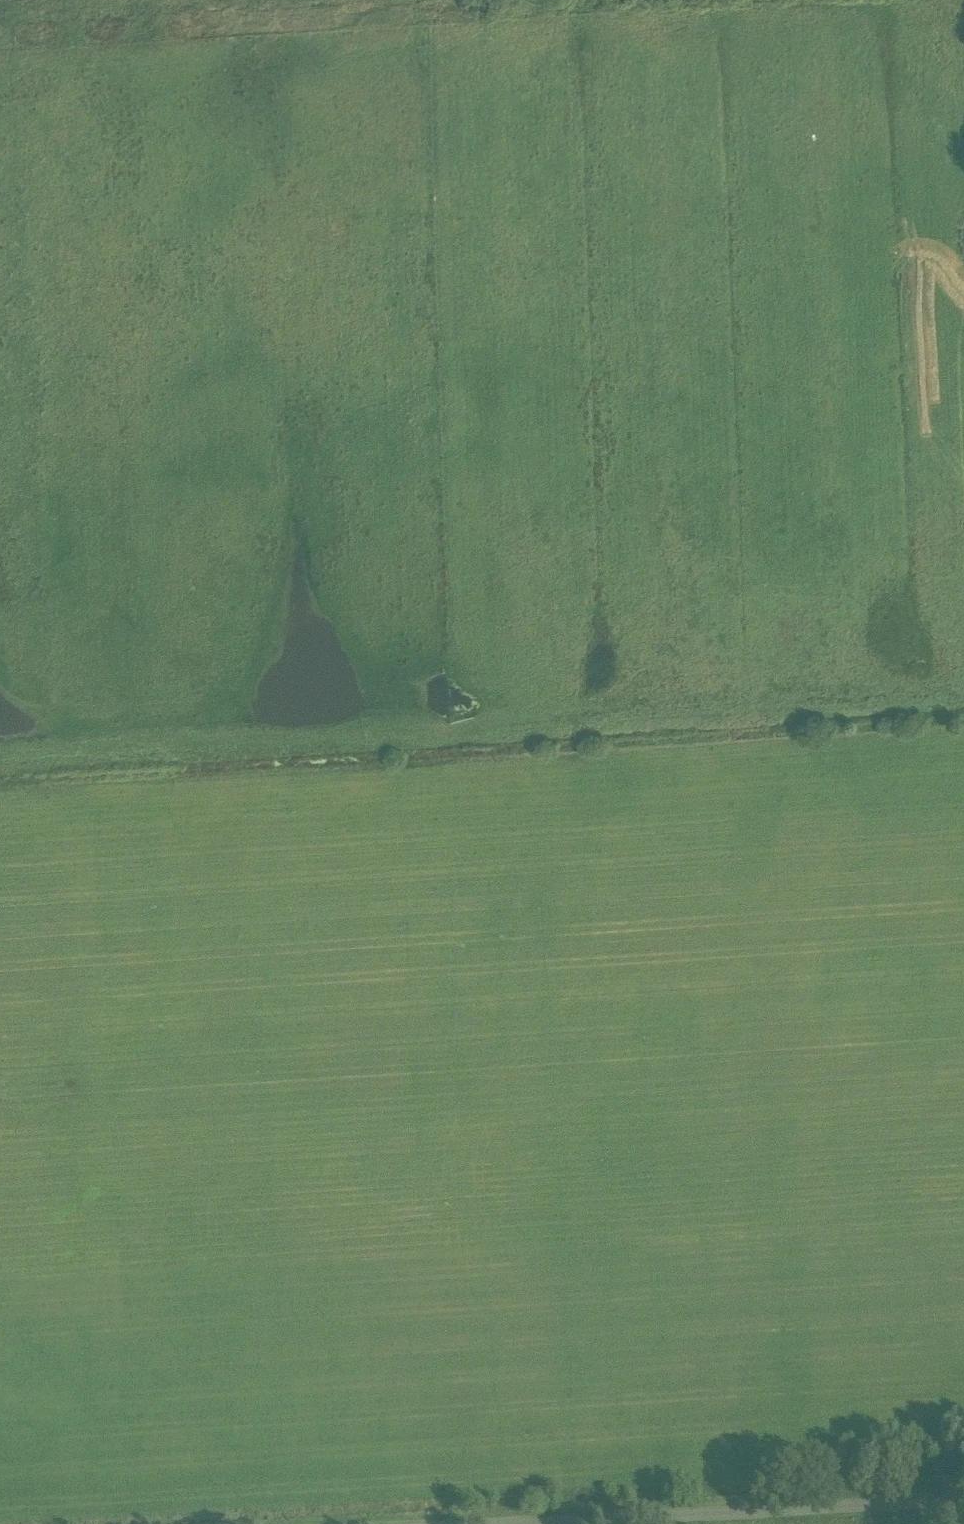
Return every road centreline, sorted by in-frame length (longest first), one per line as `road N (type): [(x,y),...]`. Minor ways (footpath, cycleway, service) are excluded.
road 1 (unclassified): [(963,1497),(538,1523)]

